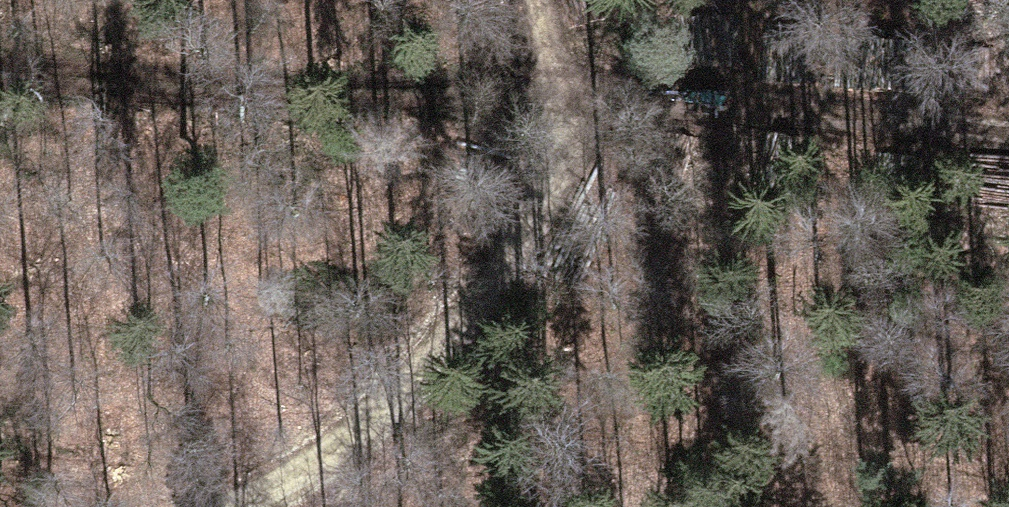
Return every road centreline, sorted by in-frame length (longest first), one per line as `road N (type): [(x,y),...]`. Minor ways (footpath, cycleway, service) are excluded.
road 1 (track): [(1008,145),(0,61)]
road 2 (track): [(513,0),(528,103),(501,272),(375,398),(187,506)]

